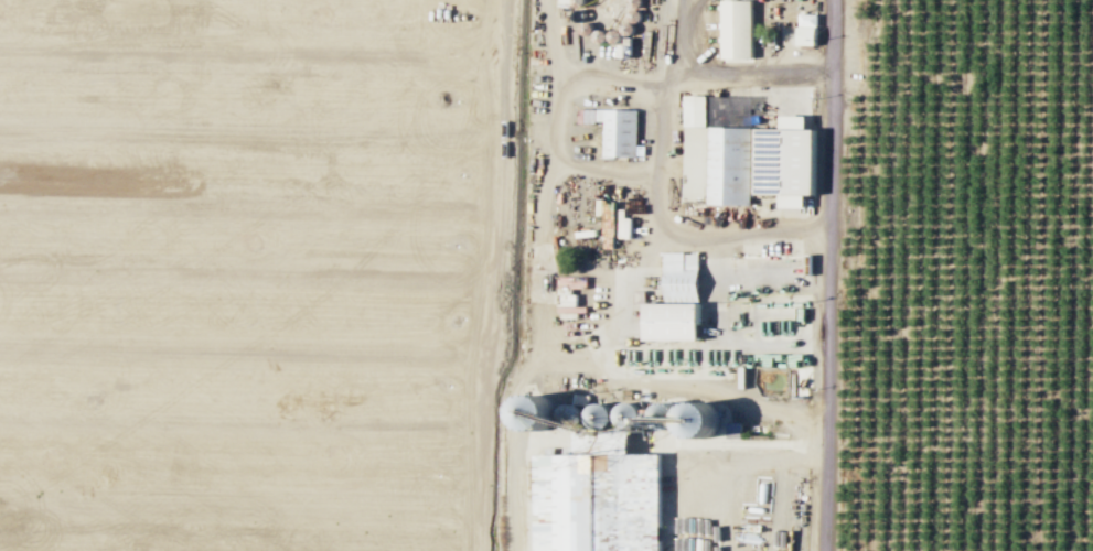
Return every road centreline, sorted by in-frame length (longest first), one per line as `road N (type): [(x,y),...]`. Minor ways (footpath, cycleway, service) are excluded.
road 1 (track): [(480,550),(505,0)]
road 2 (residential): [(825,550),(832,0)]

